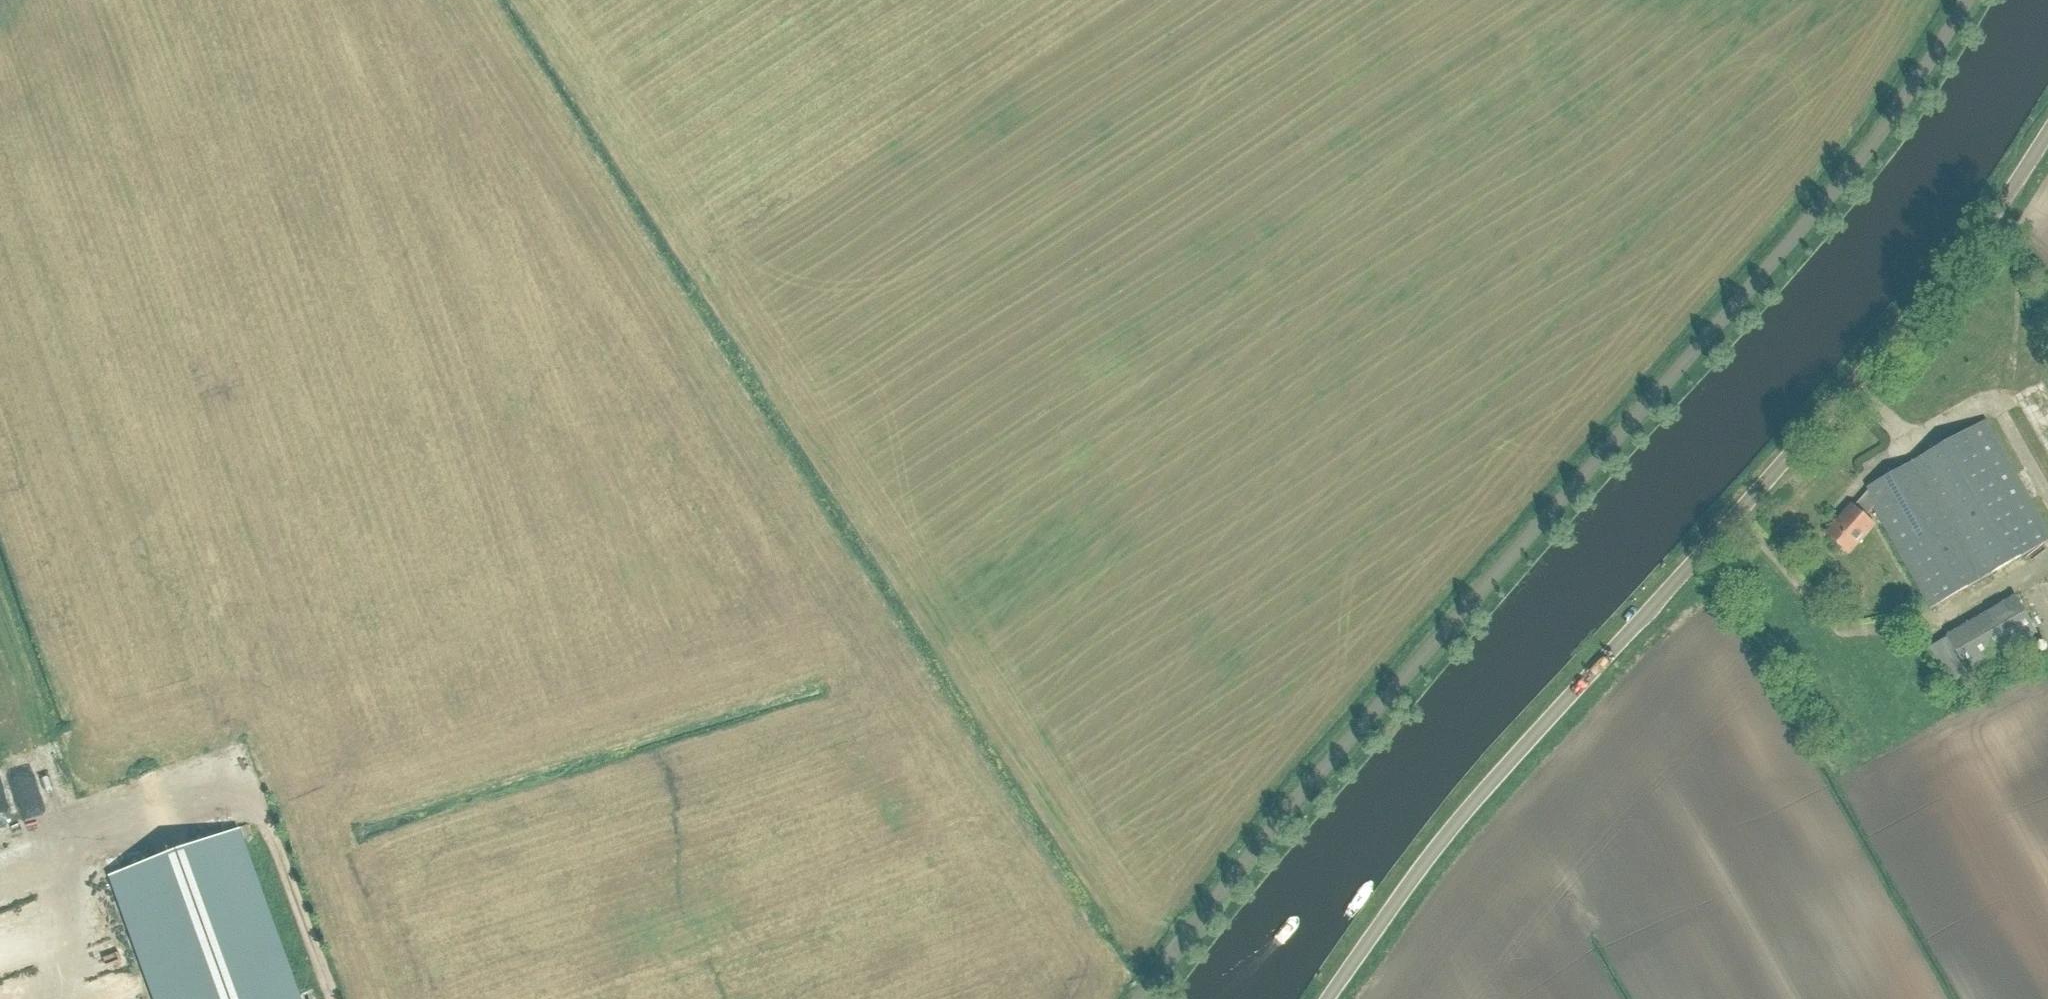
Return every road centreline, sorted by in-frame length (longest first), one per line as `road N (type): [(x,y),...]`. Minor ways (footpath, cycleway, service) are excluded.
road 1 (unclassified): [(1135,998),(1249,856),(1479,614),(1842,196),(1941,66),(1976,0)]
road 2 (unclassified): [(1325,998),(1470,796),(1927,302),(2047,132)]

